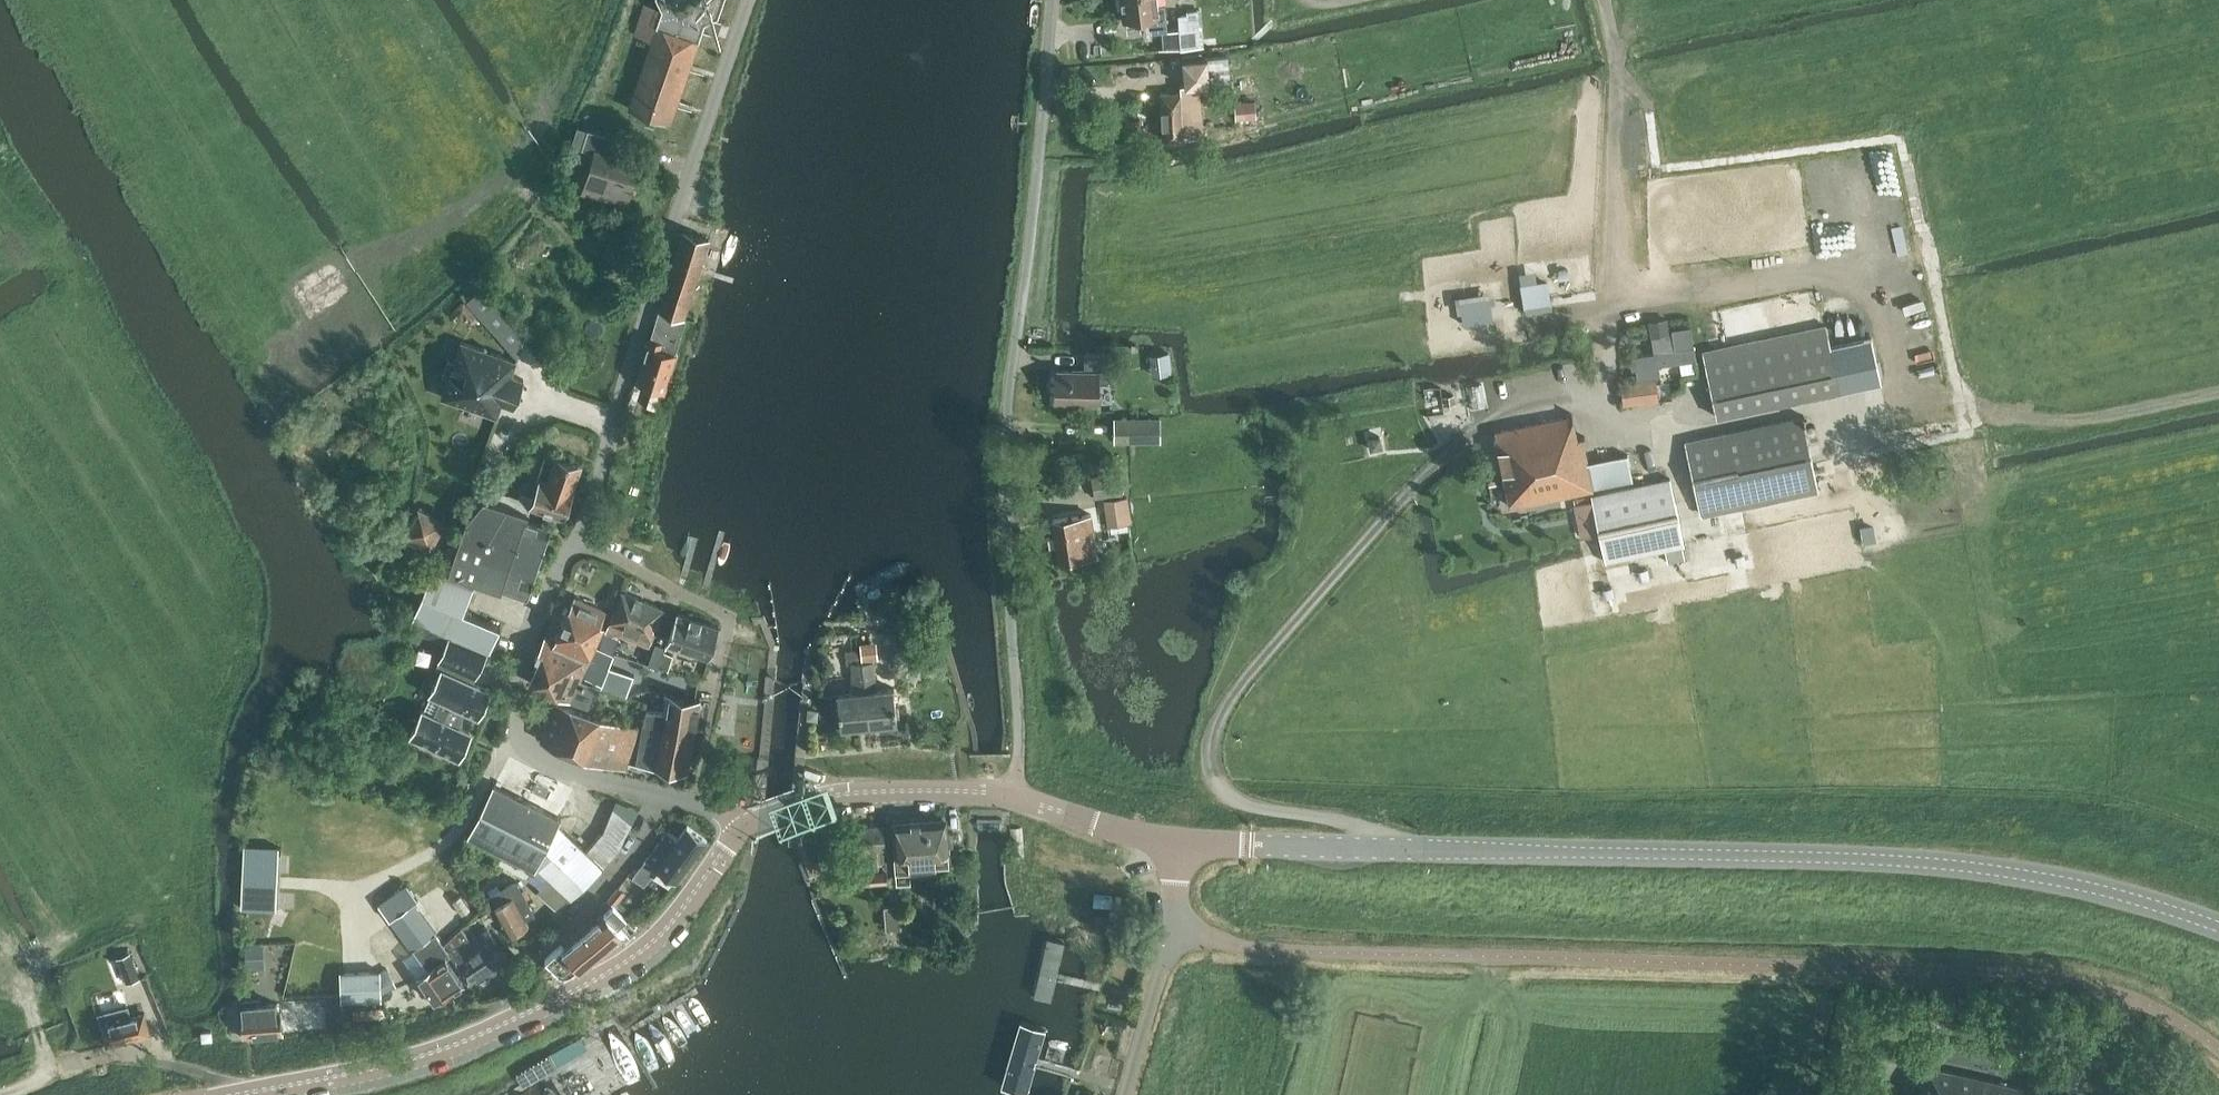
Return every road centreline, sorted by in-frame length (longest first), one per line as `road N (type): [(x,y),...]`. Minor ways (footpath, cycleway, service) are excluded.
road 1 (tertiary): [(2218,926),(2079,884),(1929,863),(1183,840)]
road 2 (residential): [(2164,1011),(2047,976),(1307,951),(1175,929)]
road 3 (track): [(2218,391),(2074,419),(1914,407),(1899,394),(1881,319),(1847,287),(1798,277),(1671,297),(1641,290),(1611,256),(1617,99),(1603,0)]
road 4 (residential): [(1011,794),(1019,757),(1006,427),(1051,0)]
road 5 (tertiary): [(745,825),(666,927),(599,977),(450,1046),(232,1094)]
road 6 (residential): [(577,539),(748,0)]
road 7 (track): [(322,279),(443,227),(493,186),(511,182),(617,275),(653,288)]
road 8 (residential): [(662,795),(546,760),(518,730),(517,665),(577,539)]
road 9 (tertiary): [(341,1057),(384,1052),(493,1013),(381,1048)]
road 10 (tertiary): [(1011,794),(849,793),(745,825)]
road 11 (residential): [(577,539),(732,616),(714,687)]
road 12 (residential): [(542,950),(612,883),(662,795)]
road 13 (tertiary): [(1183,840),(1108,827),(1011,794)]
road 14 (residential): [(1124,1094),(1175,929)]
road 15 (track): [(1612,40),(1762,0)]
road 16 (track): [(1493,956),(1489,975),(1433,1051),(1416,1056)]
road 17 (track): [(55,951),(25,985),(44,1060)]

